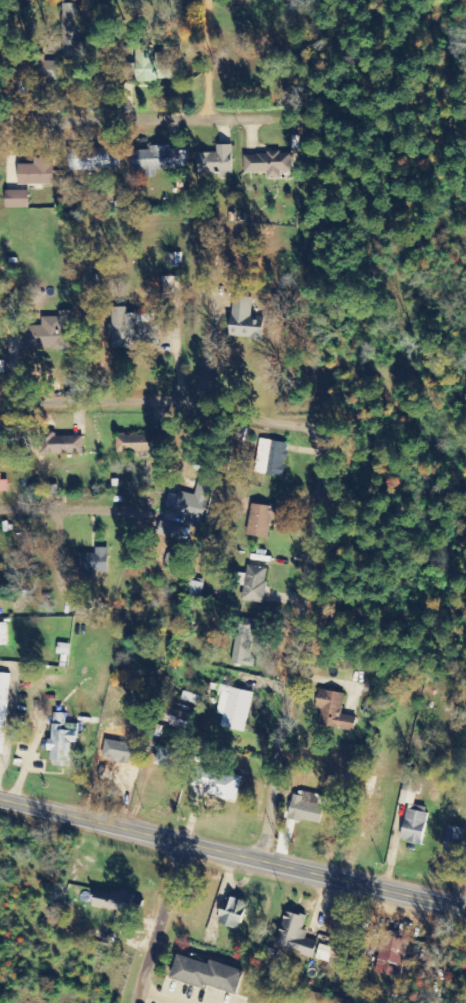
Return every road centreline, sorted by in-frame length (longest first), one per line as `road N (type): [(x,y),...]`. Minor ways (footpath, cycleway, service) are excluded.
road 1 (tertiary): [(465,905),(0,799)]
road 2 (residential): [(261,859),(330,489),(316,446)]
road 3 (residential): [(316,446),(292,427),(189,398),(0,408)]
road 4 (residential): [(0,119),(175,105)]
road 5 (residential): [(180,843),(131,1002)]
road 6 (residential): [(0,545),(132,541)]

